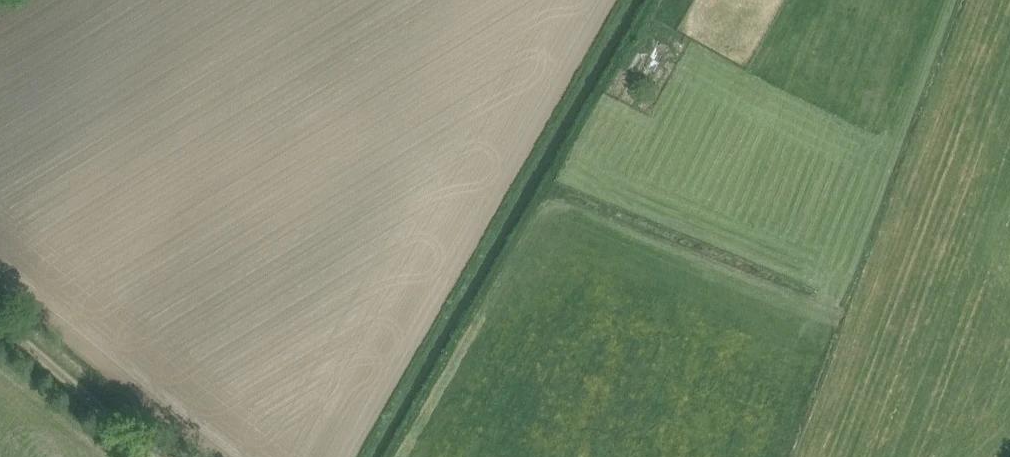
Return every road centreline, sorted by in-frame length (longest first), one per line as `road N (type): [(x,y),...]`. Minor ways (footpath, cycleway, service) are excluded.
road 1 (track): [(0,319),(182,456)]

